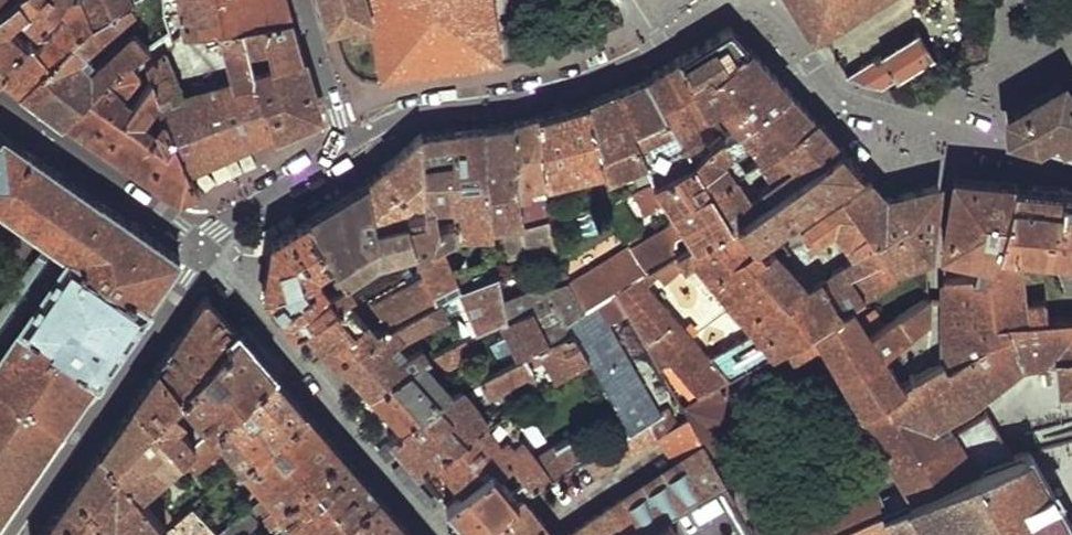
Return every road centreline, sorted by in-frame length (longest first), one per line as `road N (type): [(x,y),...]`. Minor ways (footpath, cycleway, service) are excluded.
road 1 (residential): [(1071,164),(851,103),(828,87),(771,9),(754,2),(713,13),(587,80),(404,115),(344,143)]
road 2 (residential): [(448,534),(205,256)]
road 3 (residential): [(9,534),(205,256)]
road 4 (residential): [(205,256),(165,214),(0,97)]
road 5 (residential): [(344,143),(219,231),(205,256)]
road 6 (residential): [(304,0),(344,143)]

